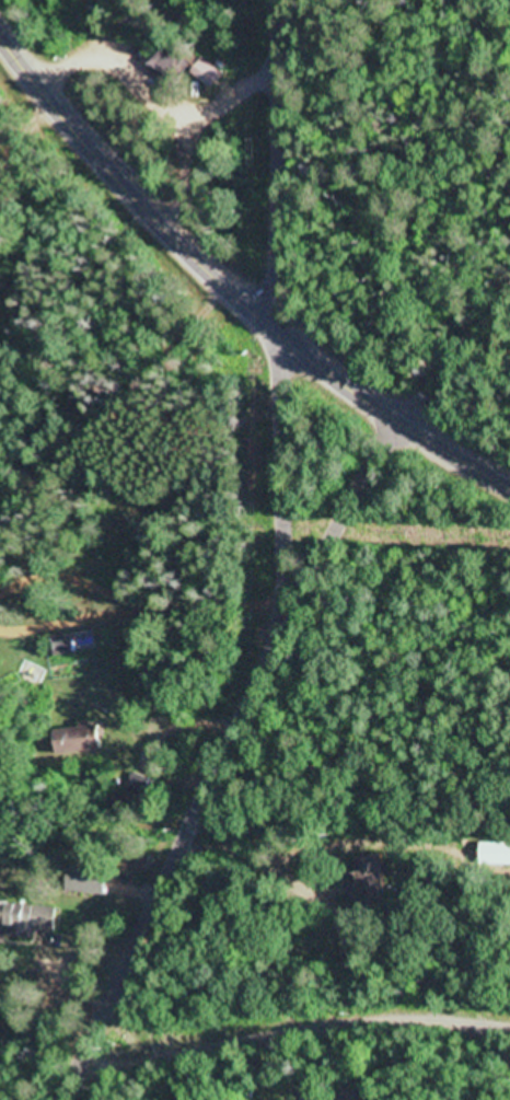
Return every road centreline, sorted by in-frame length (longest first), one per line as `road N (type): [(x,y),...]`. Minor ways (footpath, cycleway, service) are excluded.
road 1 (residential): [(68,1099),(269,663),(280,604),(285,338)]
road 2 (secondary): [(509,476),(285,338),(221,285),(102,166),(0,35)]
road 3 (residential): [(93,1043),(230,1042),(351,1011),(509,1017)]
road 4 (residential): [(285,338),(290,0)]

